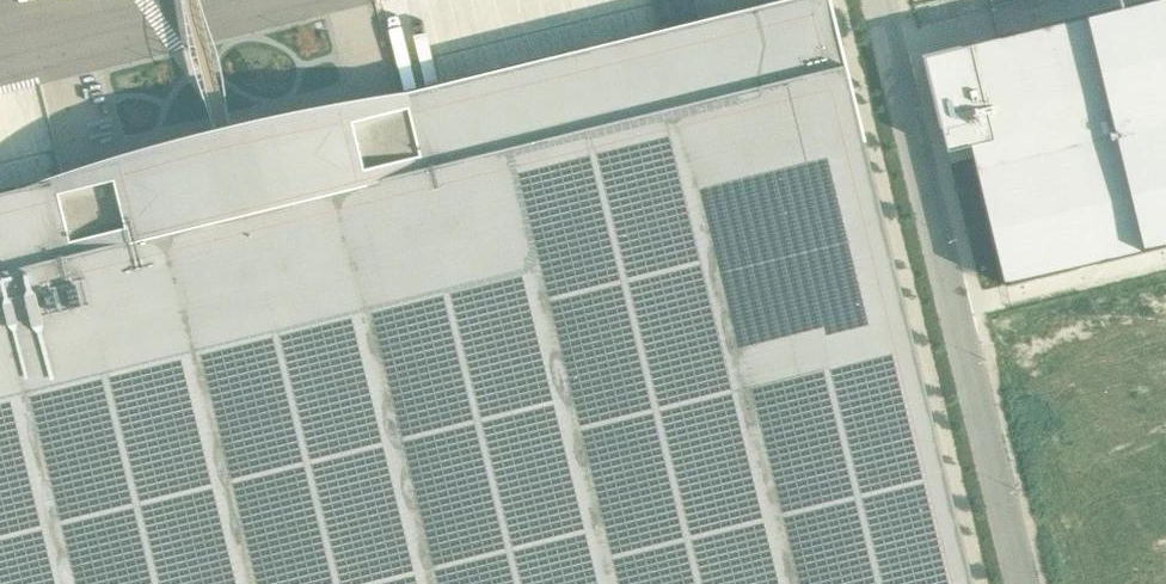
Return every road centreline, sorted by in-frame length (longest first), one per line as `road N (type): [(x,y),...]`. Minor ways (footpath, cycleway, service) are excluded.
road 1 (unclassified): [(877,0),(1023,583)]

